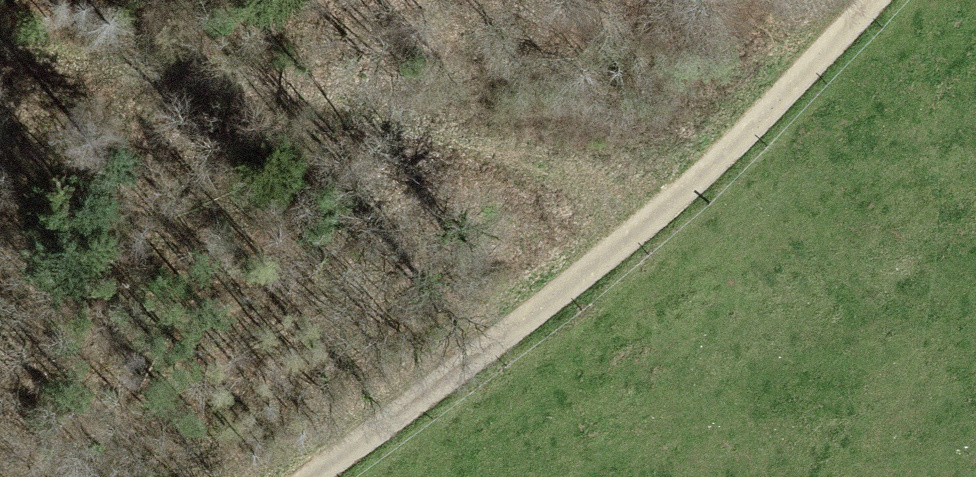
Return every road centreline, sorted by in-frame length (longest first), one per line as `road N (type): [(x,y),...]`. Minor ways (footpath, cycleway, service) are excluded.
road 1 (track): [(318,476),(629,239),(877,0)]
road 2 (track): [(0,40),(79,64),(467,127),(565,173),(629,239)]

